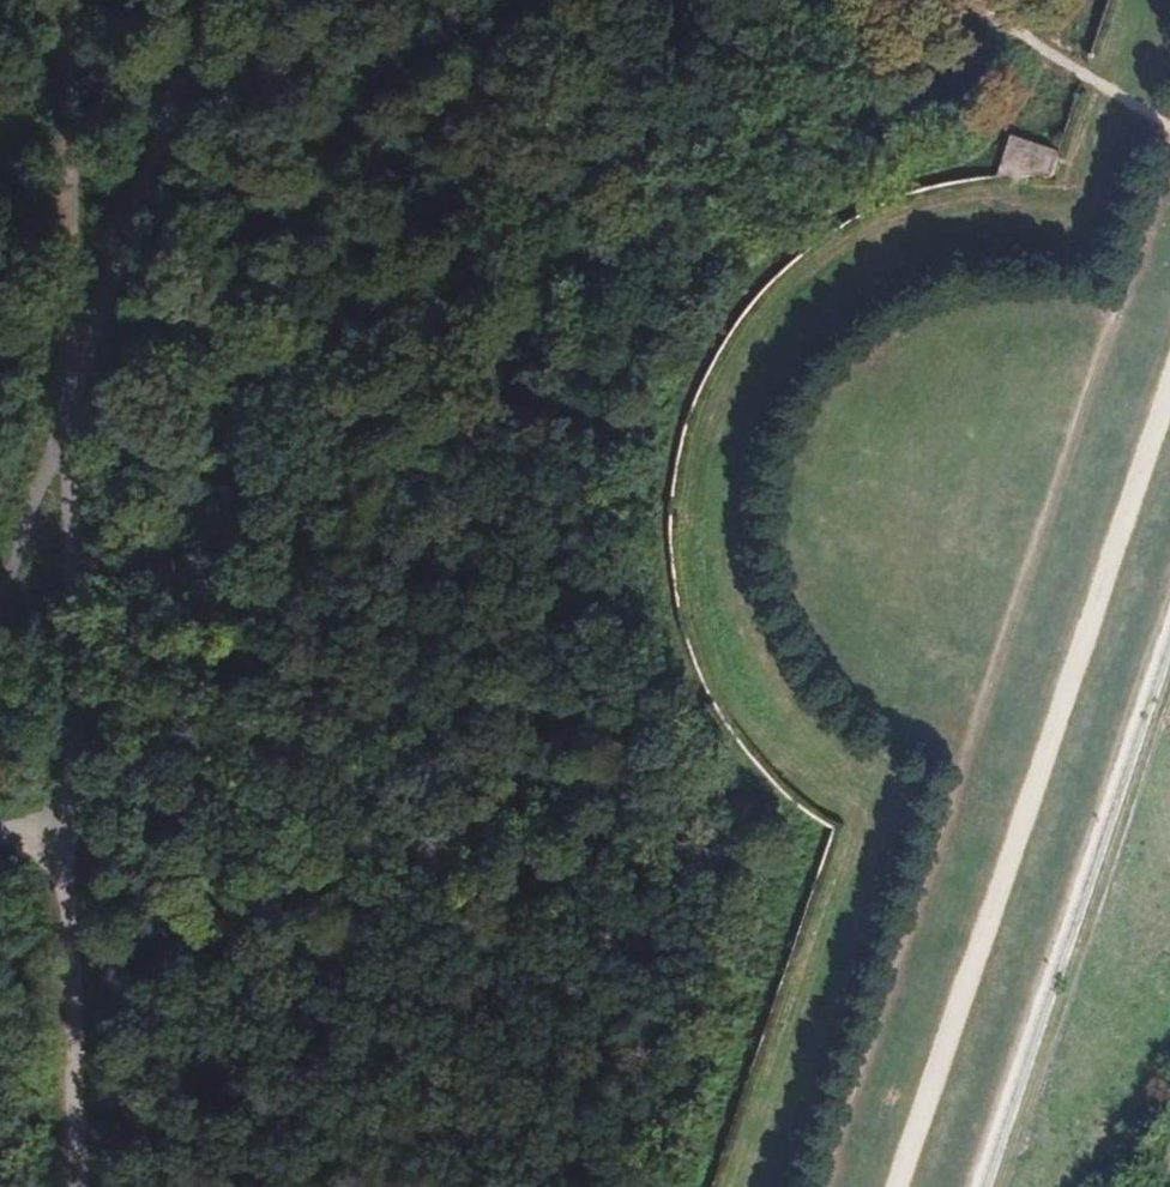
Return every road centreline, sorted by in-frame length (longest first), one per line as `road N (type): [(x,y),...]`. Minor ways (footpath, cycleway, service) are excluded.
road 1 (track): [(80,1186),(69,0)]
road 2 (track): [(0,618),(216,0)]

